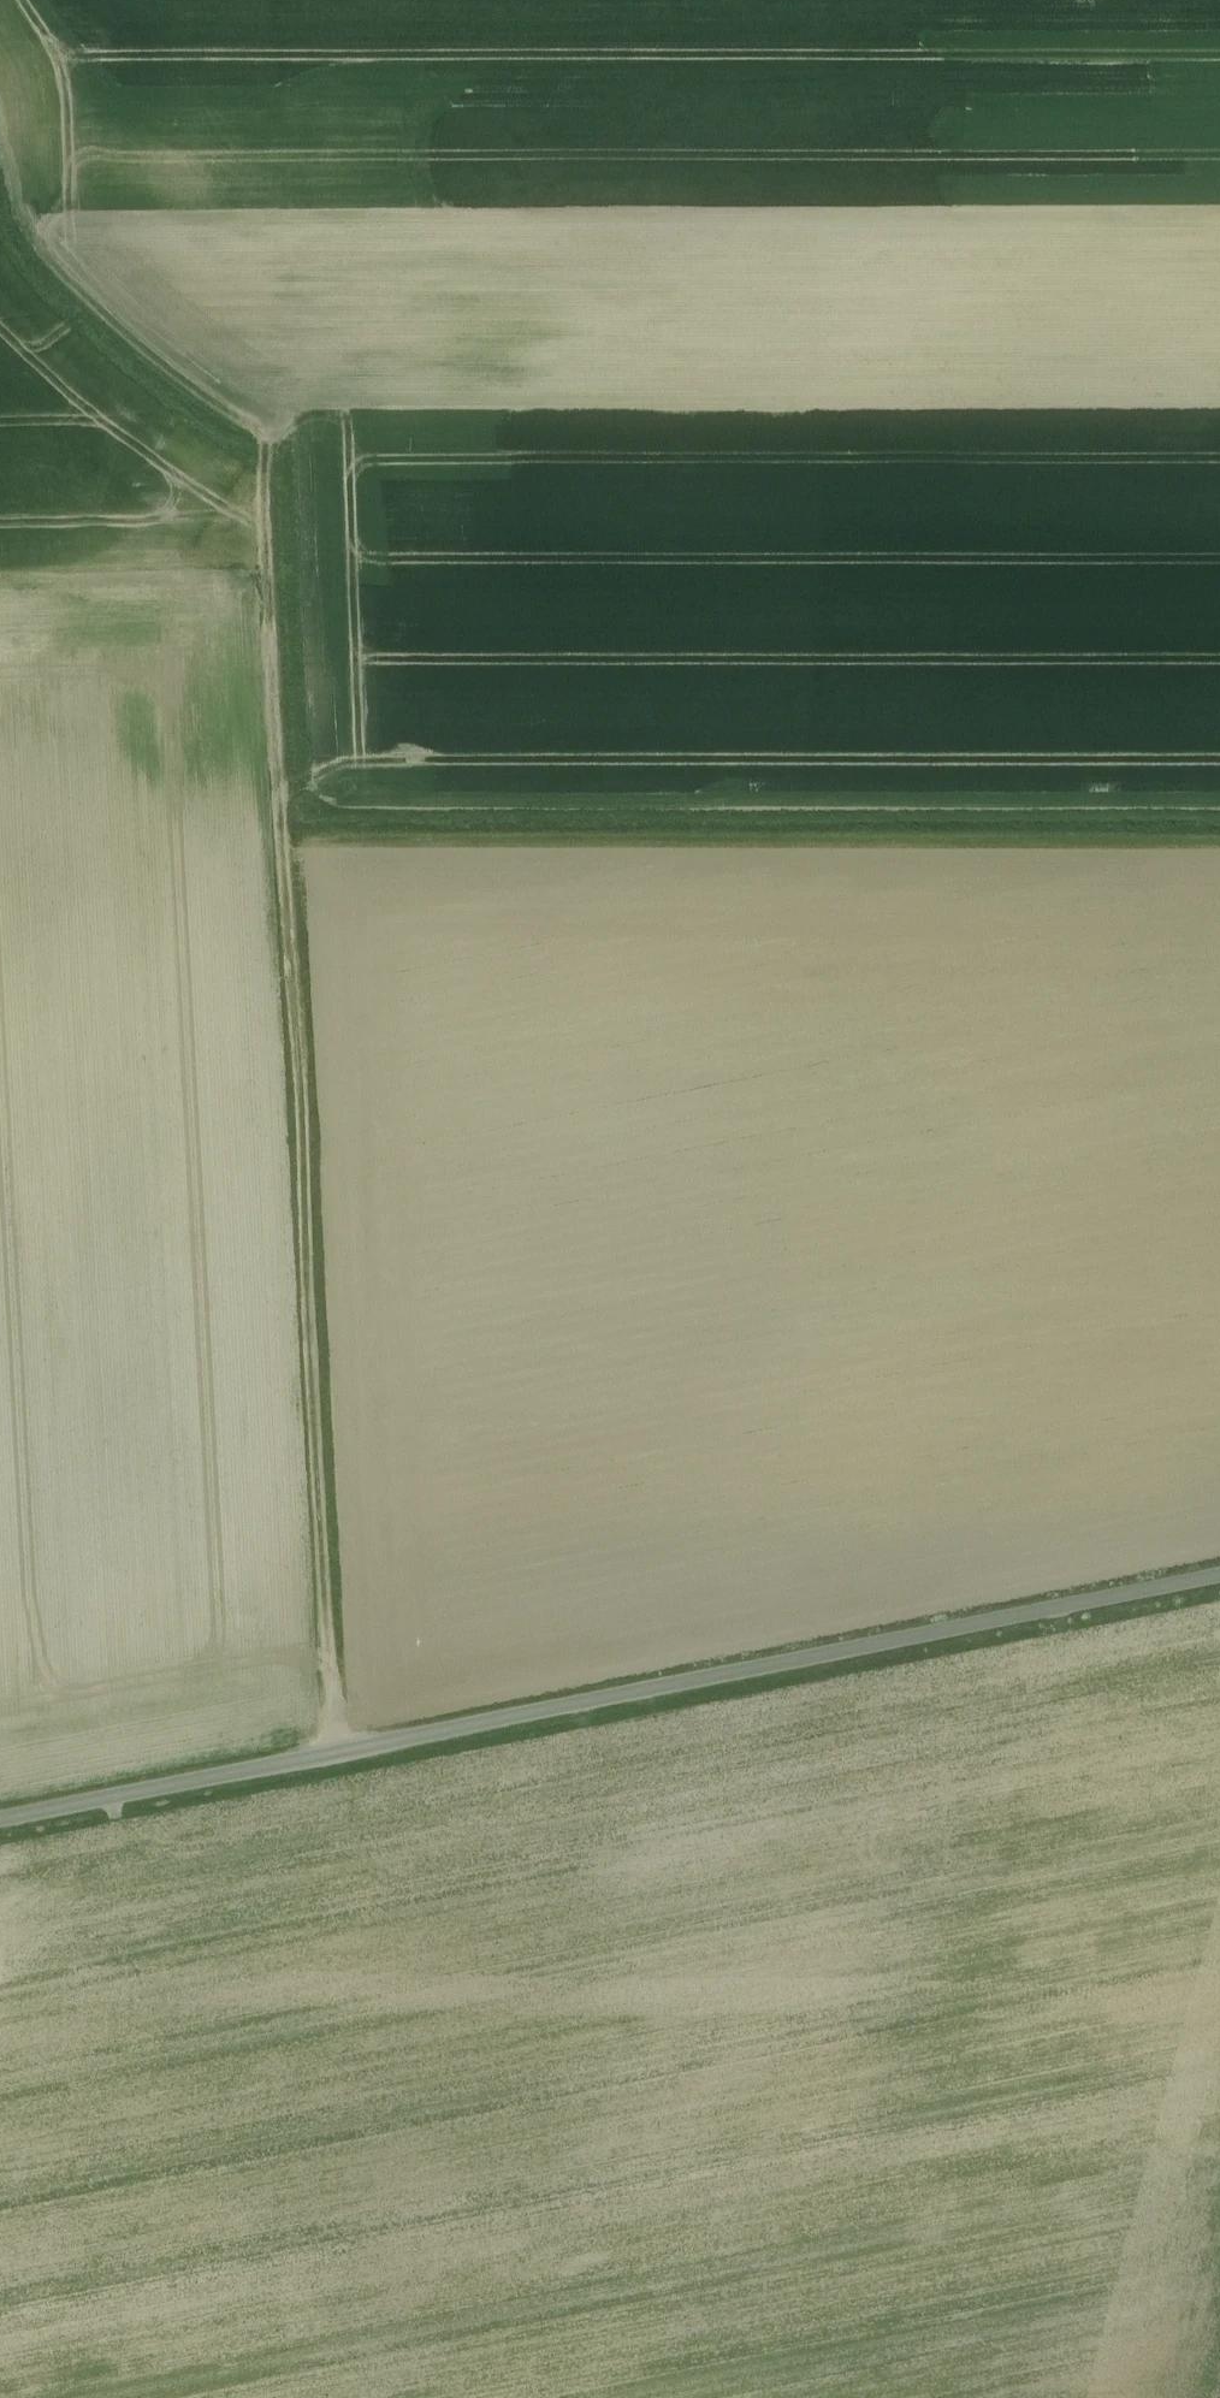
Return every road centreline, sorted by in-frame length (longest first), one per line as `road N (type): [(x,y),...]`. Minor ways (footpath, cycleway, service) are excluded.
road 1 (track): [(337,1754),(267,474)]
road 2 (unclassified): [(0,1821),(1219,1578)]

